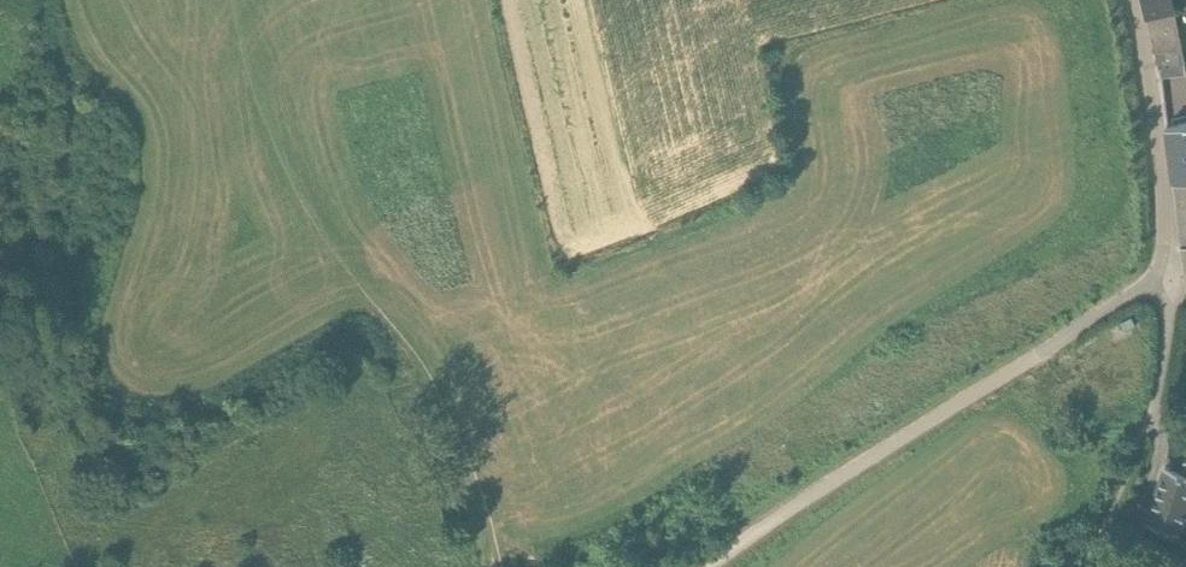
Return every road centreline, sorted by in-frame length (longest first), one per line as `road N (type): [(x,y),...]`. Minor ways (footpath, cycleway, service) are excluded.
road 1 (unclassified): [(1158,280),(716,566)]
road 2 (unclassified): [(1158,280),(1165,228),(1160,153),(1131,0)]
road 3 (unclassified): [(1152,414),(1168,317),(1158,280)]

